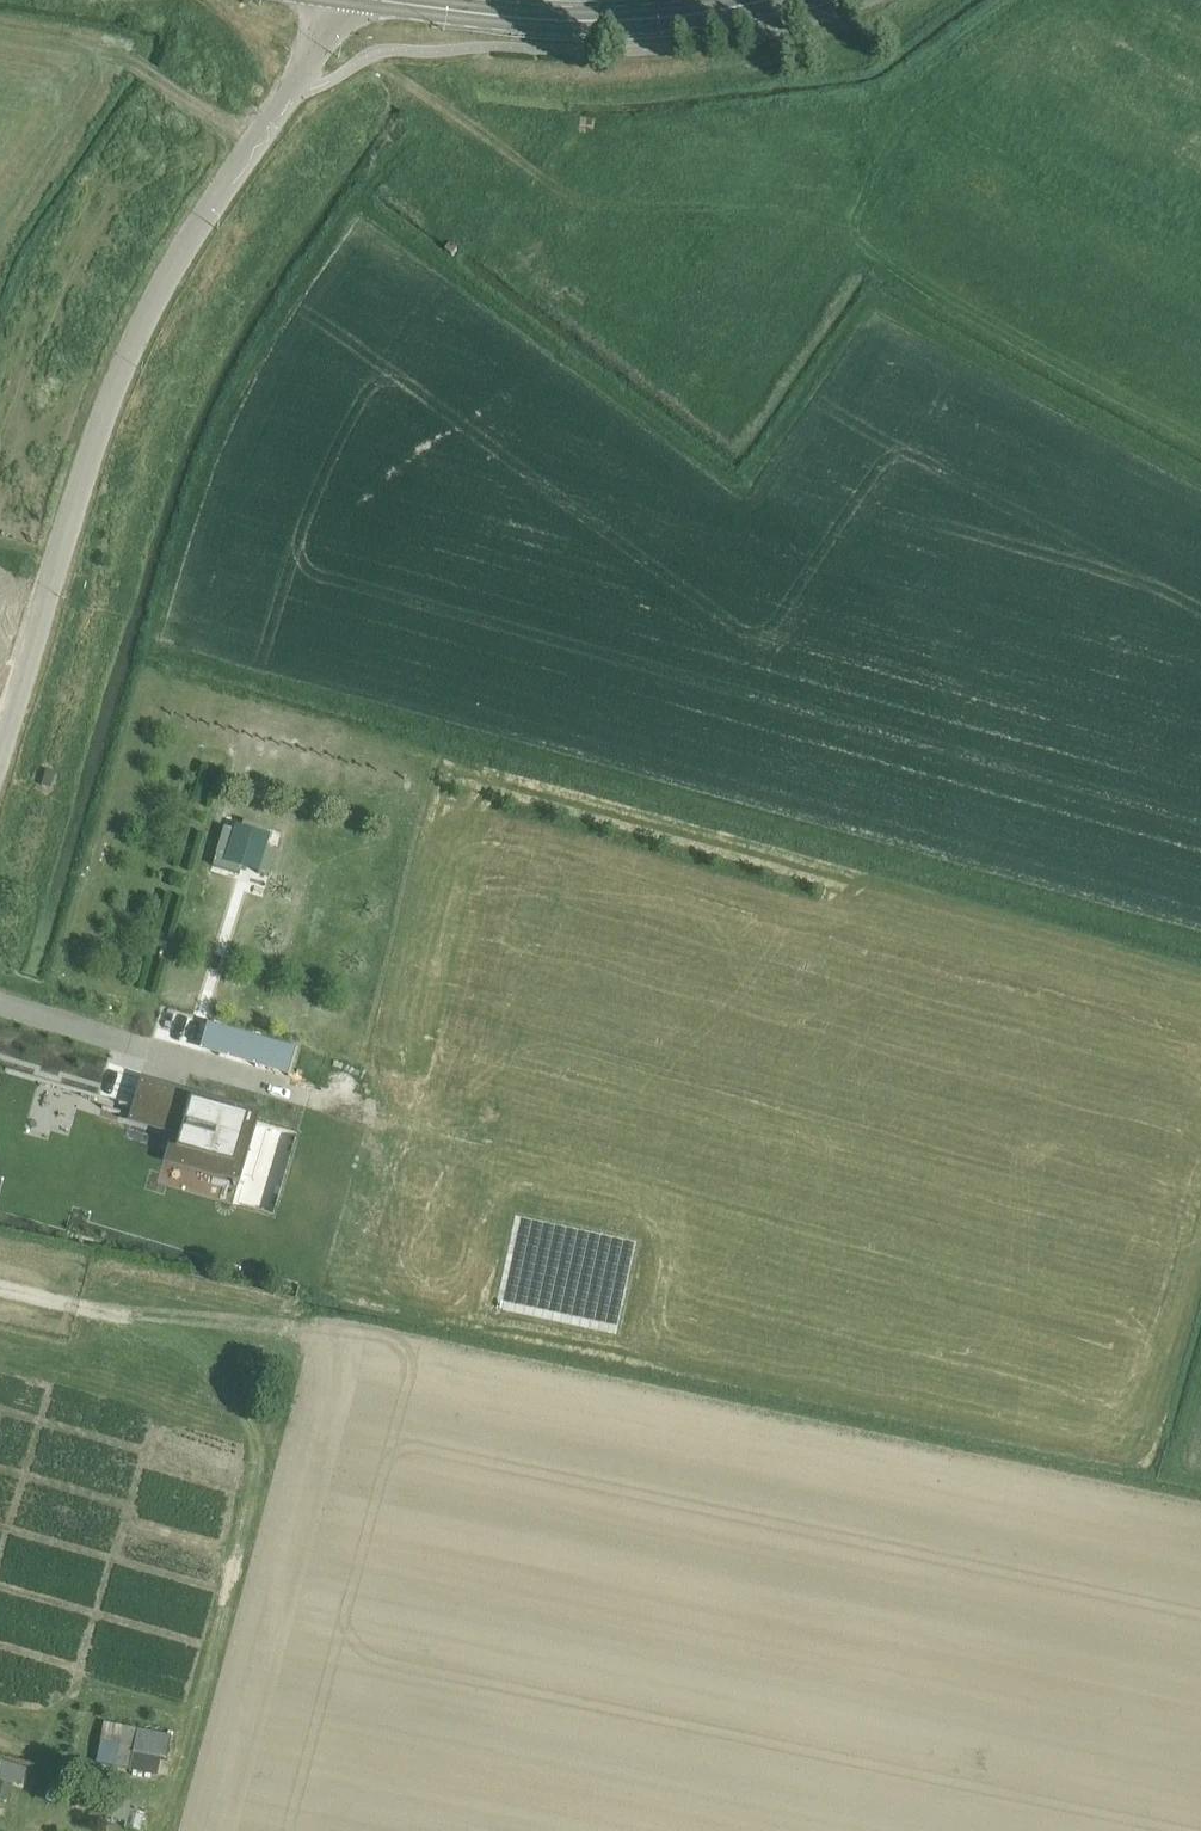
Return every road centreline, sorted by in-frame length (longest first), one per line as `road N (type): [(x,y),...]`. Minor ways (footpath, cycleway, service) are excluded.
road 1 (unclassified): [(0,742),(121,369),(324,36),(334,0)]
road 2 (primary): [(368,0),(567,25),(653,22),(771,0)]

